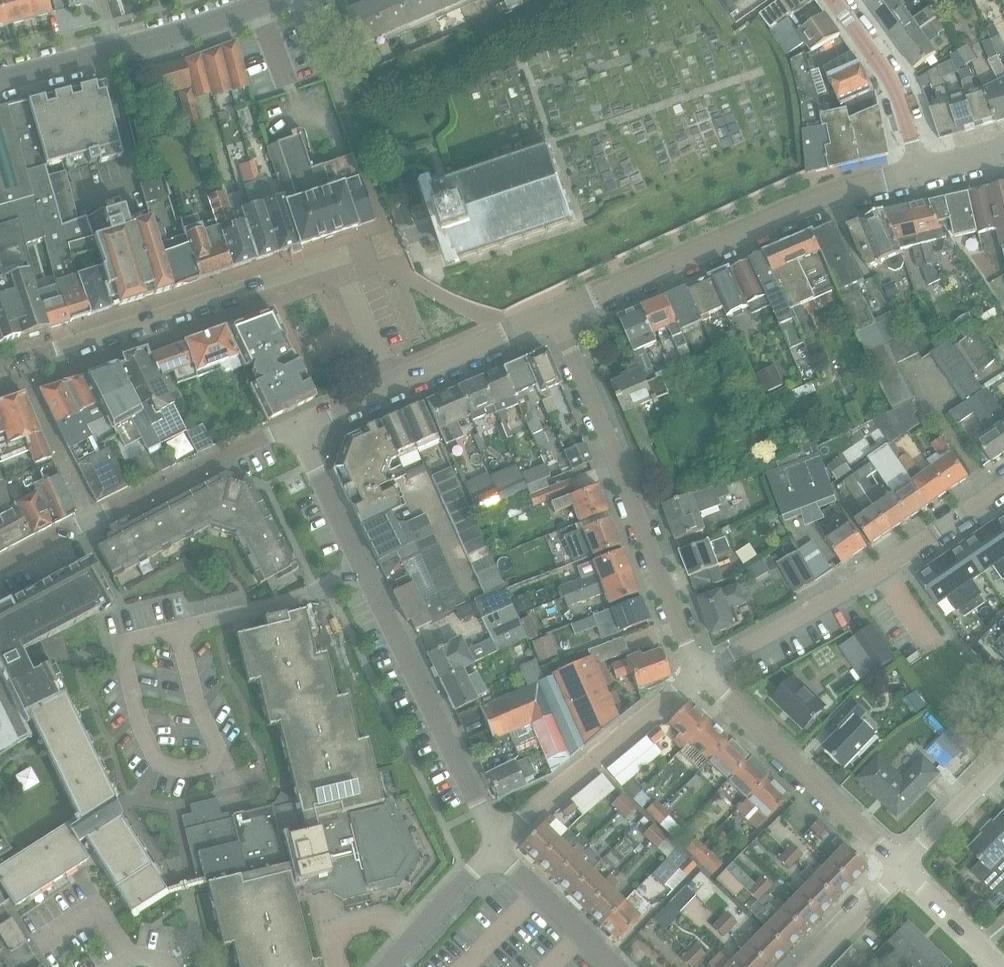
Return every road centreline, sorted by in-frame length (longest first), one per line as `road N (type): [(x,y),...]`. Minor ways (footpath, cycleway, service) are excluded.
road 1 (residential): [(19,361),(339,258),(395,384)]
road 2 (tertiary): [(558,315),(931,170)]
road 3 (residential): [(701,670),(558,315)]
road 4 (residential): [(701,670),(847,590),(1003,487)]
road 5 (residential): [(185,629),(199,709),(221,756),(210,770),(186,776),(156,762),(120,645)]
road 6 (tertiary): [(495,855),(361,569)]
road 7 (residential): [(901,868),(701,670)]
road 8 (residential): [(495,855),(701,670)]
road 9 (residential): [(91,519),(297,424)]
road 10 (unclassified): [(839,0),(894,76),(931,170)]
road 11 (residential): [(185,629),(301,597),(361,569)]
road 12 (tertiary): [(395,384),(558,315)]
road 13 (residential): [(91,519),(19,361)]
road 14 (tertiary): [(609,966),(495,855)]
road 15 (tertiary): [(361,569),(297,424)]
road 16 (unclassified): [(116,51),(263,0)]
road 17 (residential): [(389,966),(495,855)]
road 18 (residential): [(901,868),(1003,761)]
road 19 (residential): [(1003,965),(901,868)]
road 20 (residential): [(803,966),(901,868)]
road 21 (unclassified): [(0,83),(116,51)]

